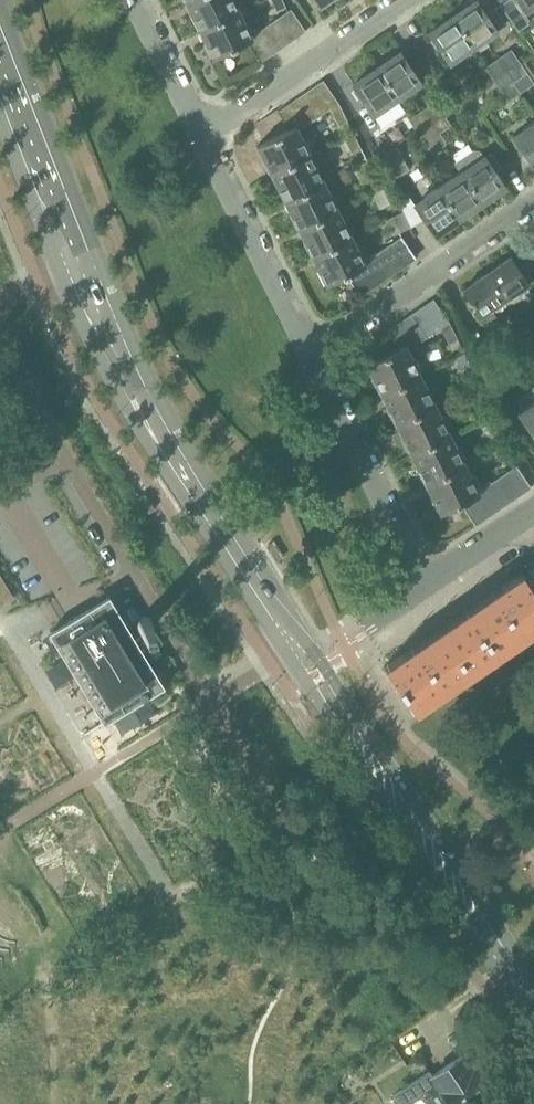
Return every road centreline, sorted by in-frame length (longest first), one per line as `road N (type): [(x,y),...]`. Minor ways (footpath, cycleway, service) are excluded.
road 1 (secondary): [(533,1010),(190,480),(80,255),(0,66)]
road 2 (residential): [(313,350),(533,203)]
road 3 (residential): [(422,589),(313,350)]
road 4 (residential): [(313,350),(198,133)]
road 5 (residential): [(401,0),(198,133)]
road 6 (residential): [(198,133),(131,0)]
road 7 (residential): [(526,519),(422,589)]

